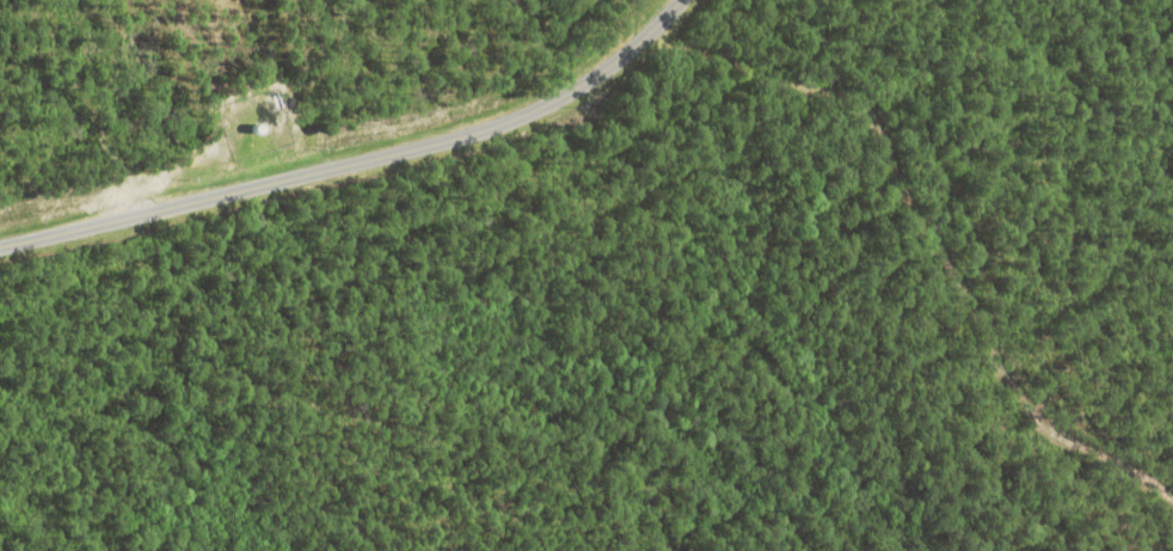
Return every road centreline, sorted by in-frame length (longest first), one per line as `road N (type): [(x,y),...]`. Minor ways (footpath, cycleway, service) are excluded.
road 1 (tertiary): [(683,0),(600,73),(500,127),(0,247)]
road 2 (residential): [(656,29),(811,118)]

